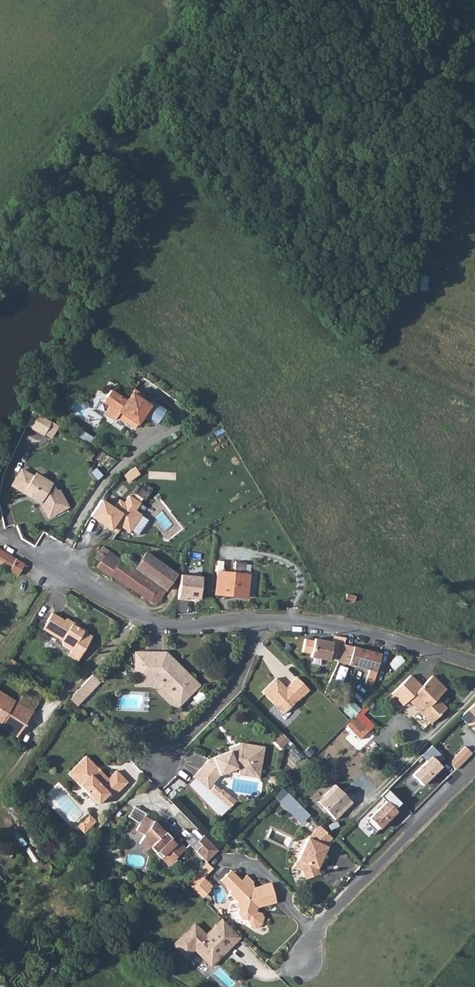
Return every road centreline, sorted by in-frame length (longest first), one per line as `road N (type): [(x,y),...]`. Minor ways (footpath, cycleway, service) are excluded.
road 1 (residential): [(259,620),(144,623),(0,541)]
road 2 (residential): [(474,766),(316,926),(301,963)]
road 3 (residential): [(474,665),(326,624),(259,620)]
road 4 (residential): [(160,759),(235,688),(259,620)]

